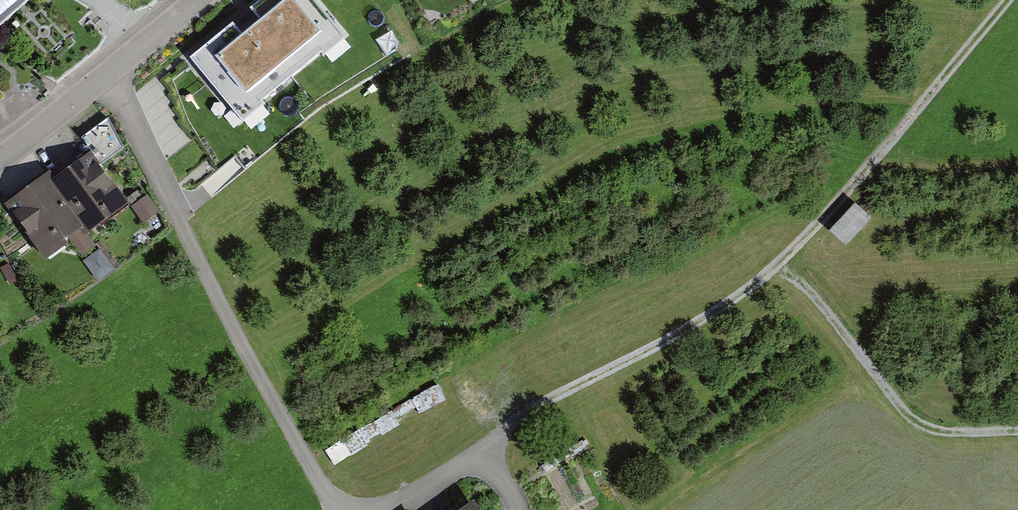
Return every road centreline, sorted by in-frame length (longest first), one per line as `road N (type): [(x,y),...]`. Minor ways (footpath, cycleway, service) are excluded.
road 1 (residential): [(337,509),(104,77)]
road 2 (residential): [(757,281),(475,439),(367,509)]
road 3 (track): [(1005,0),(814,228),(757,281)]
road 4 (track): [(1017,432),(949,433),(910,420),(782,257)]
road 5 (residential): [(104,77),(0,159)]
road 6 (residential): [(200,0),(104,77)]

